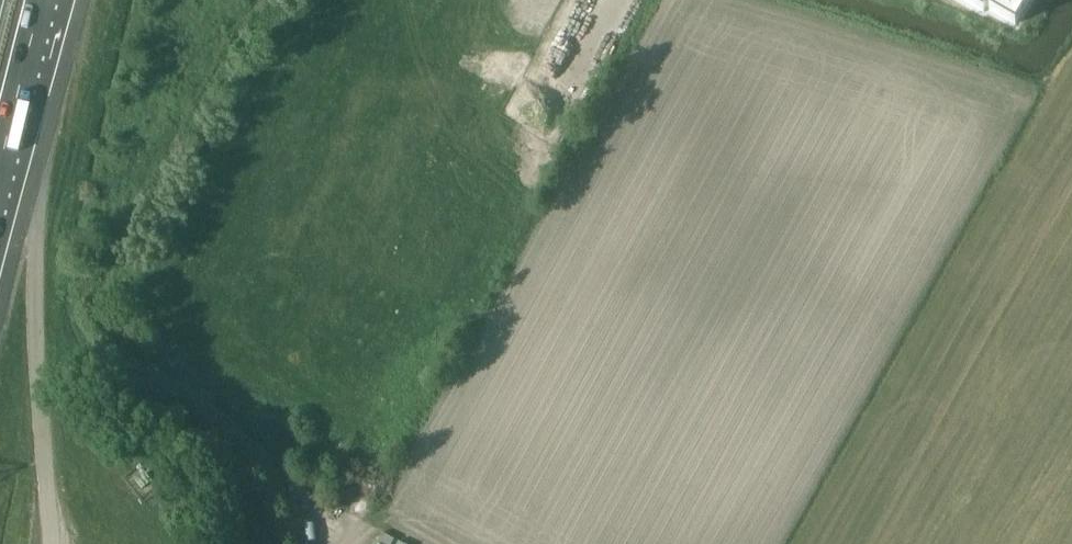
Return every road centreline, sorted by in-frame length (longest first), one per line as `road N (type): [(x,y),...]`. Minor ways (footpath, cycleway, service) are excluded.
road 1 (motorway): [(0,172),(42,0)]
road 2 (unclassified): [(614,0),(542,129)]

